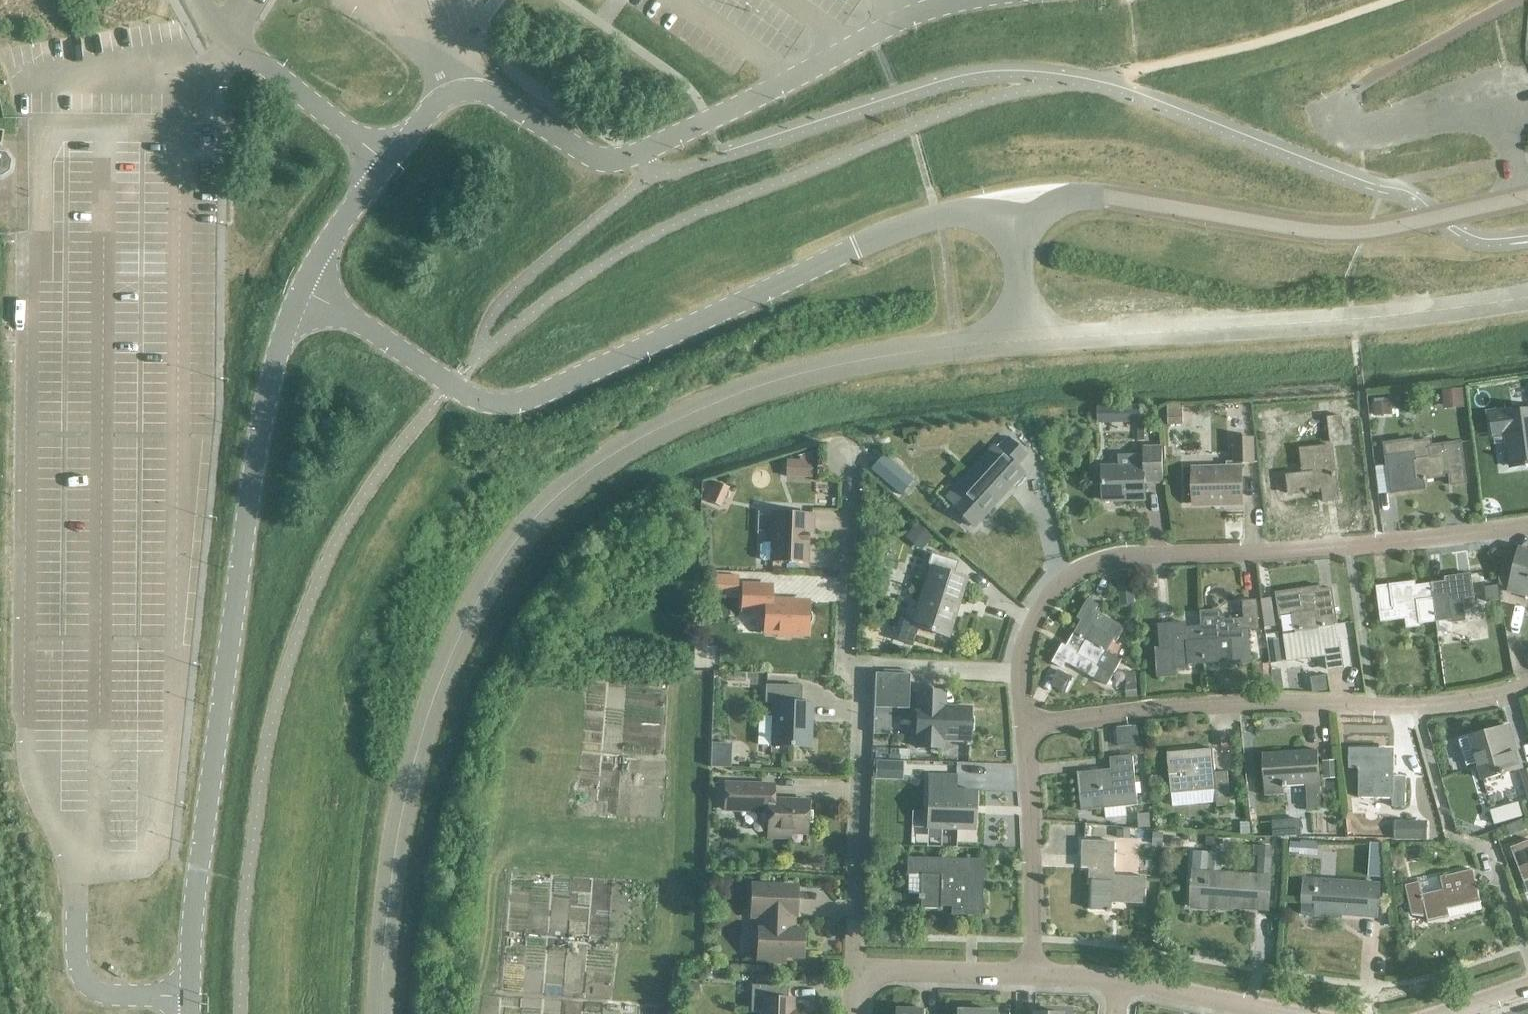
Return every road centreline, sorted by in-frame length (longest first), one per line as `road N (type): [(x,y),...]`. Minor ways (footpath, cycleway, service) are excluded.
road 1 (unclassified): [(379,1013),(386,896),(423,721),(463,617),(527,525),(608,454),(705,405),(791,376),(1020,339)]
road 2 (unclassified): [(301,288),(465,396),(518,402),(858,246),(1013,202)]
road 3 (unclassified): [(189,1013),(195,885),(239,549),(260,422),(301,288)]
road 4 (unclassified): [(387,164),(435,102),(473,90),(589,159),(619,160),(871,35),(973,0)]
road 5 (residential): [(1023,726),(1024,640),(1049,595),(1091,565),(1379,546),(1527,525)]
road 6 (residential): [(849,973),(863,676),(844,665),(852,461)]
road 7 (unclassified): [(1013,202),(1106,198),(1366,233),(1527,200)]
road 8 (unclassified): [(1020,339),(1352,318),(1527,296)]
road 9 (residential): [(1023,726),(1230,705),(1417,708),(1527,685)]
road 10 (residential): [(1030,977),(1023,726)]
road 11 (unclassified): [(199,0),(240,52),(387,164)]
road 12 (residential): [(849,973),(1030,977)]
road 13 (unclassified): [(301,288),(387,164)]
road 14 (residential): [(1261,1013),(1113,984)]
road 15 (unclassified): [(1013,202),(1020,339)]

